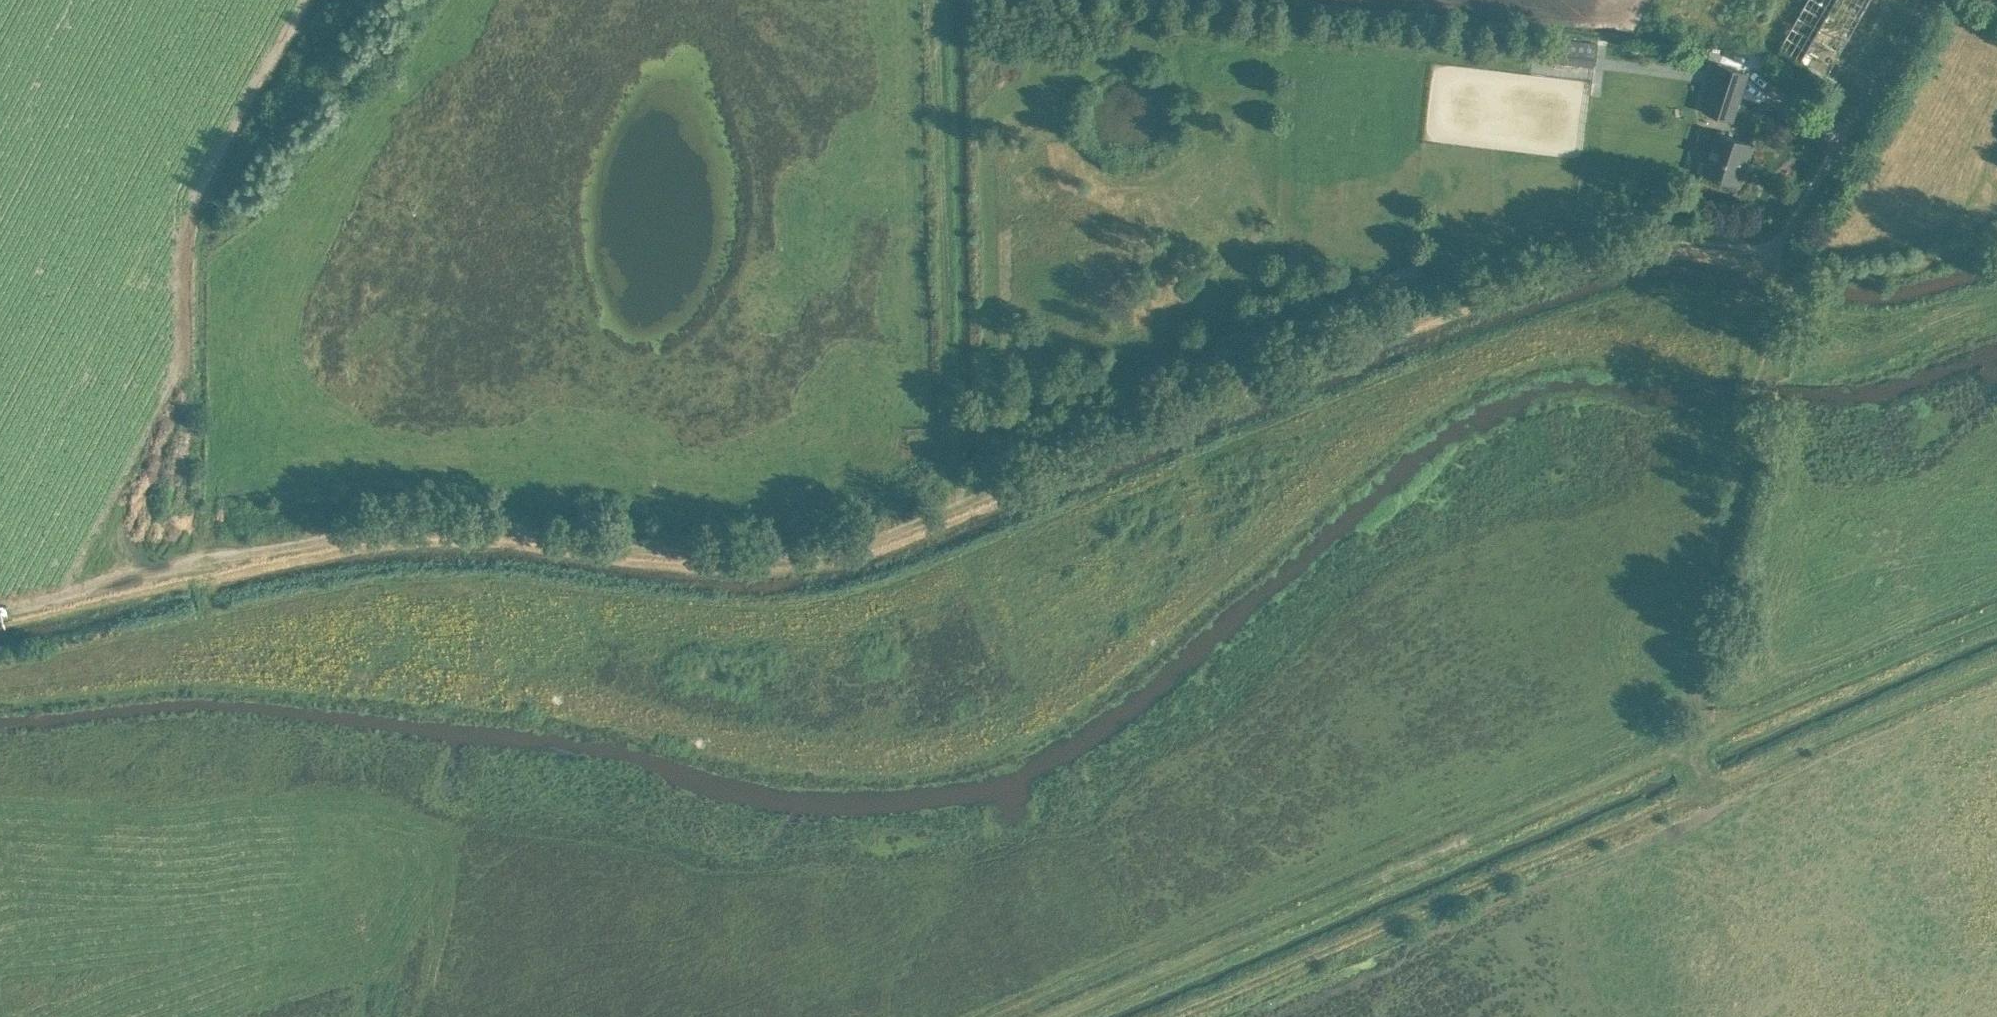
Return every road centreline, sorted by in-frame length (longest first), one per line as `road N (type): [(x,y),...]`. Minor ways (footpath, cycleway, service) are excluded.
road 1 (track): [(0,608),(400,523),(694,555),(833,548),(1433,305),(1589,256),(1647,240),(1700,237),(1786,250)]
road 2 (track): [(1707,794),(1185,1016)]
road 3 (unclassified): [(1786,250),(1935,0)]

